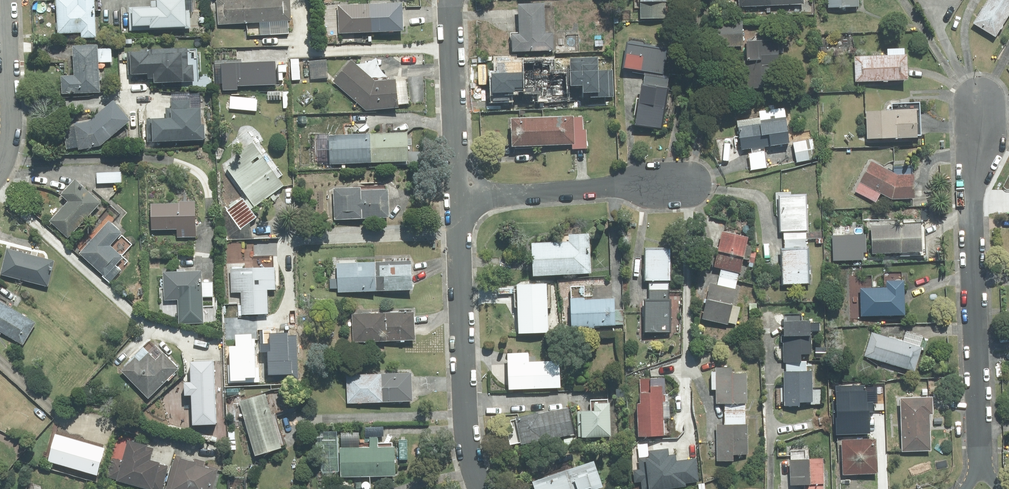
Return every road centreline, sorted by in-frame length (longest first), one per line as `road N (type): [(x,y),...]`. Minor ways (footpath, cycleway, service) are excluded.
road 1 (residential): [(980,458),(971,201),(982,104)]
road 2 (residential): [(458,198),(466,433),(481,488)]
road 3 (residential): [(458,198),(690,182)]
road 4 (residential): [(450,0),(458,198)]
road 5 (residential): [(0,171),(10,138),(4,0)]

